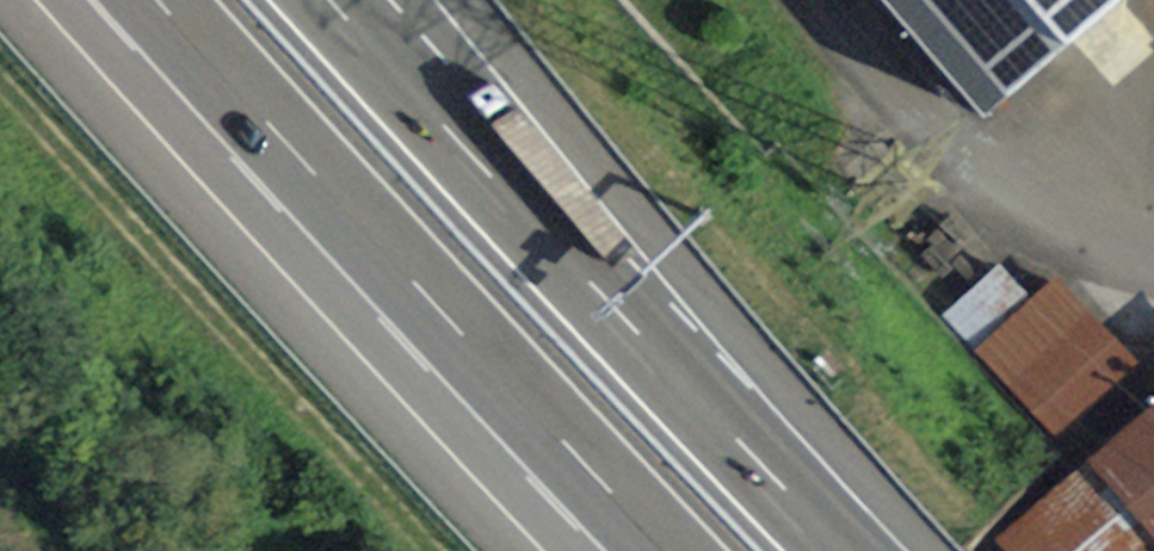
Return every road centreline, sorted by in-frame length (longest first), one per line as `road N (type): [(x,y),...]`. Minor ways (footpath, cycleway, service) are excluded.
road 1 (motorway): [(46,0),(562,550)]
road 2 (motorway): [(874,550),(378,0)]
road 3 (motorway): [(195,0),(683,550)]
road 4 (track): [(0,78),(445,550)]

